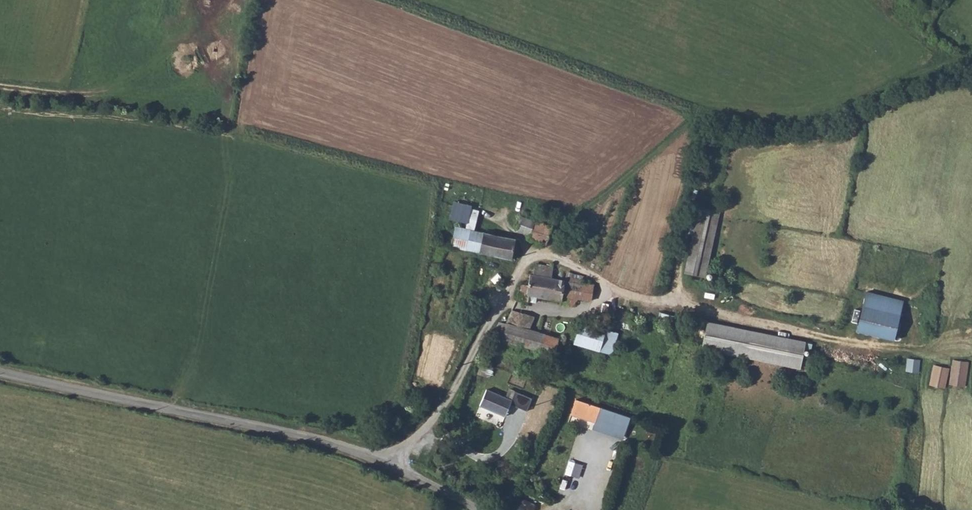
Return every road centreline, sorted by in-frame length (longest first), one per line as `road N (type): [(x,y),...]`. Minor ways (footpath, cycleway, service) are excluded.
road 1 (unclassified): [(390,462),(448,401),(533,257),(560,259),(614,287),(674,303)]
road 2 (unclassified): [(390,462),(308,437),(0,373)]
road 3 (track): [(674,303),(867,345),(961,350)]

